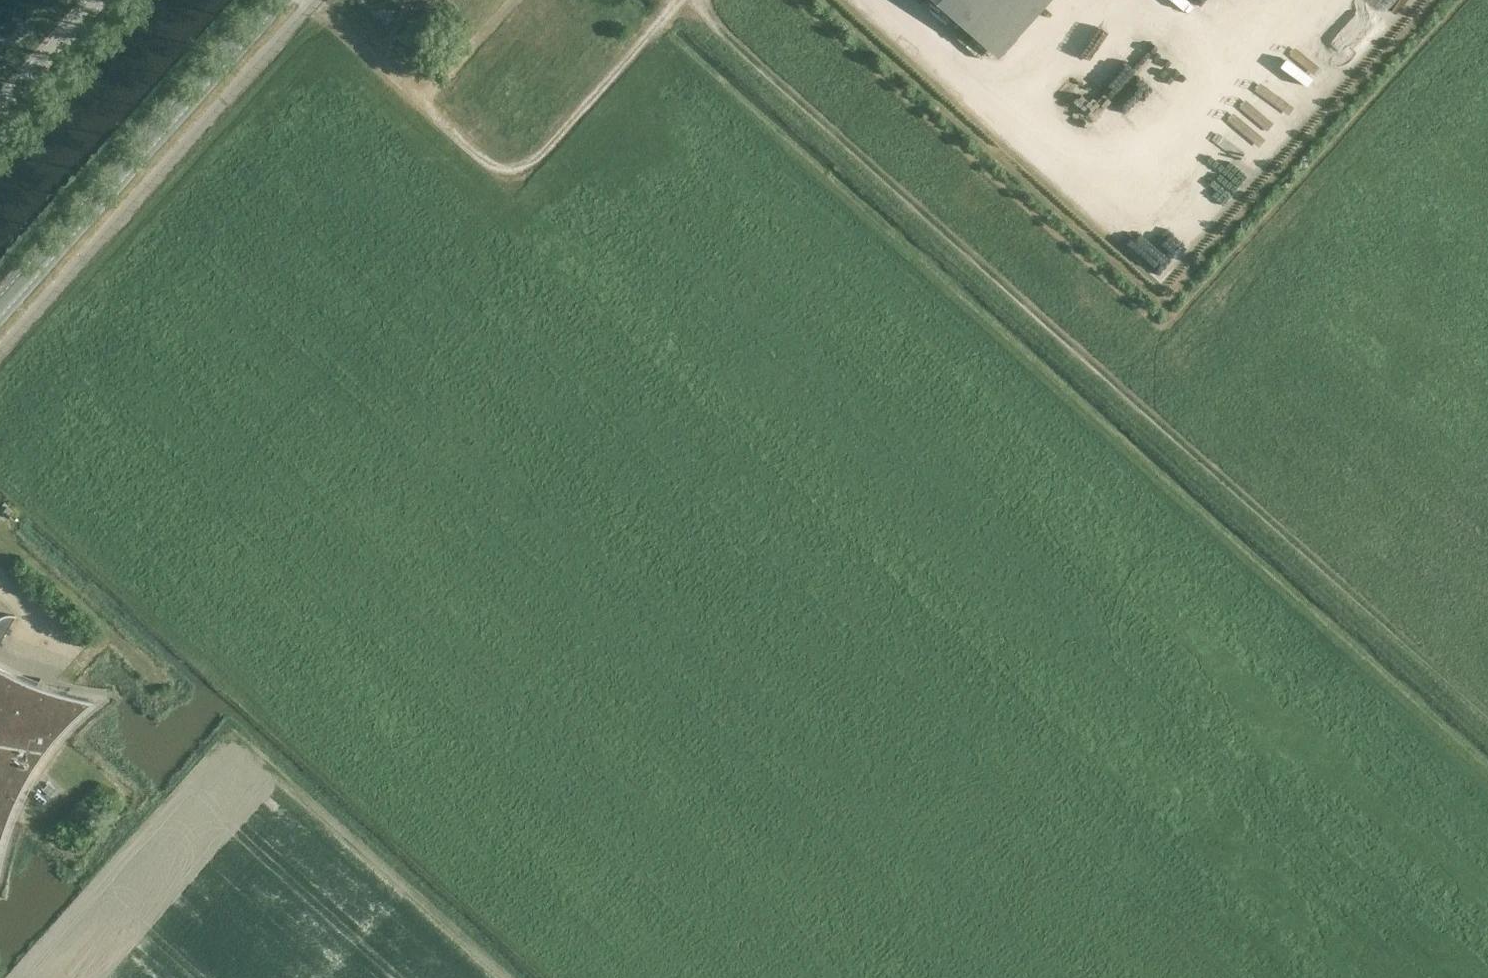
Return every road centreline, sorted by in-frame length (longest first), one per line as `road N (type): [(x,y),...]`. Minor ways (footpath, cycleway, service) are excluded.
road 1 (tertiary): [(0,301),(270,0)]
road 2 (unclassified): [(0,102),(91,0)]

